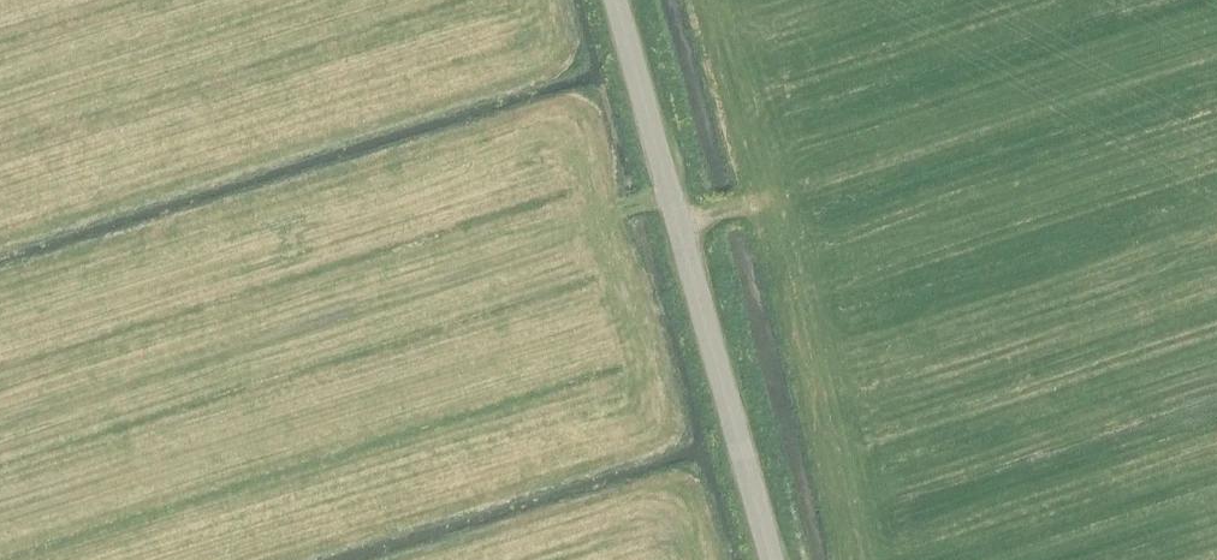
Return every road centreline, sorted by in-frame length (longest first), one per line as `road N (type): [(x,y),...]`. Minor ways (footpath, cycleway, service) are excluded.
road 1 (tertiary): [(773,559),(617,0)]

